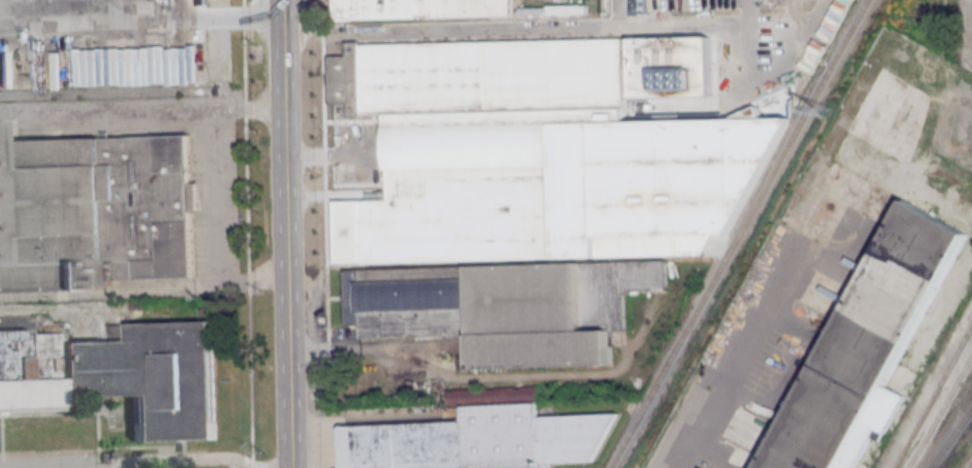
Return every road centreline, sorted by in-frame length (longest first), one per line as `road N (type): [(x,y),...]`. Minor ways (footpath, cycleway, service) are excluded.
road 1 (secondary): [(288,467),(281,0)]

